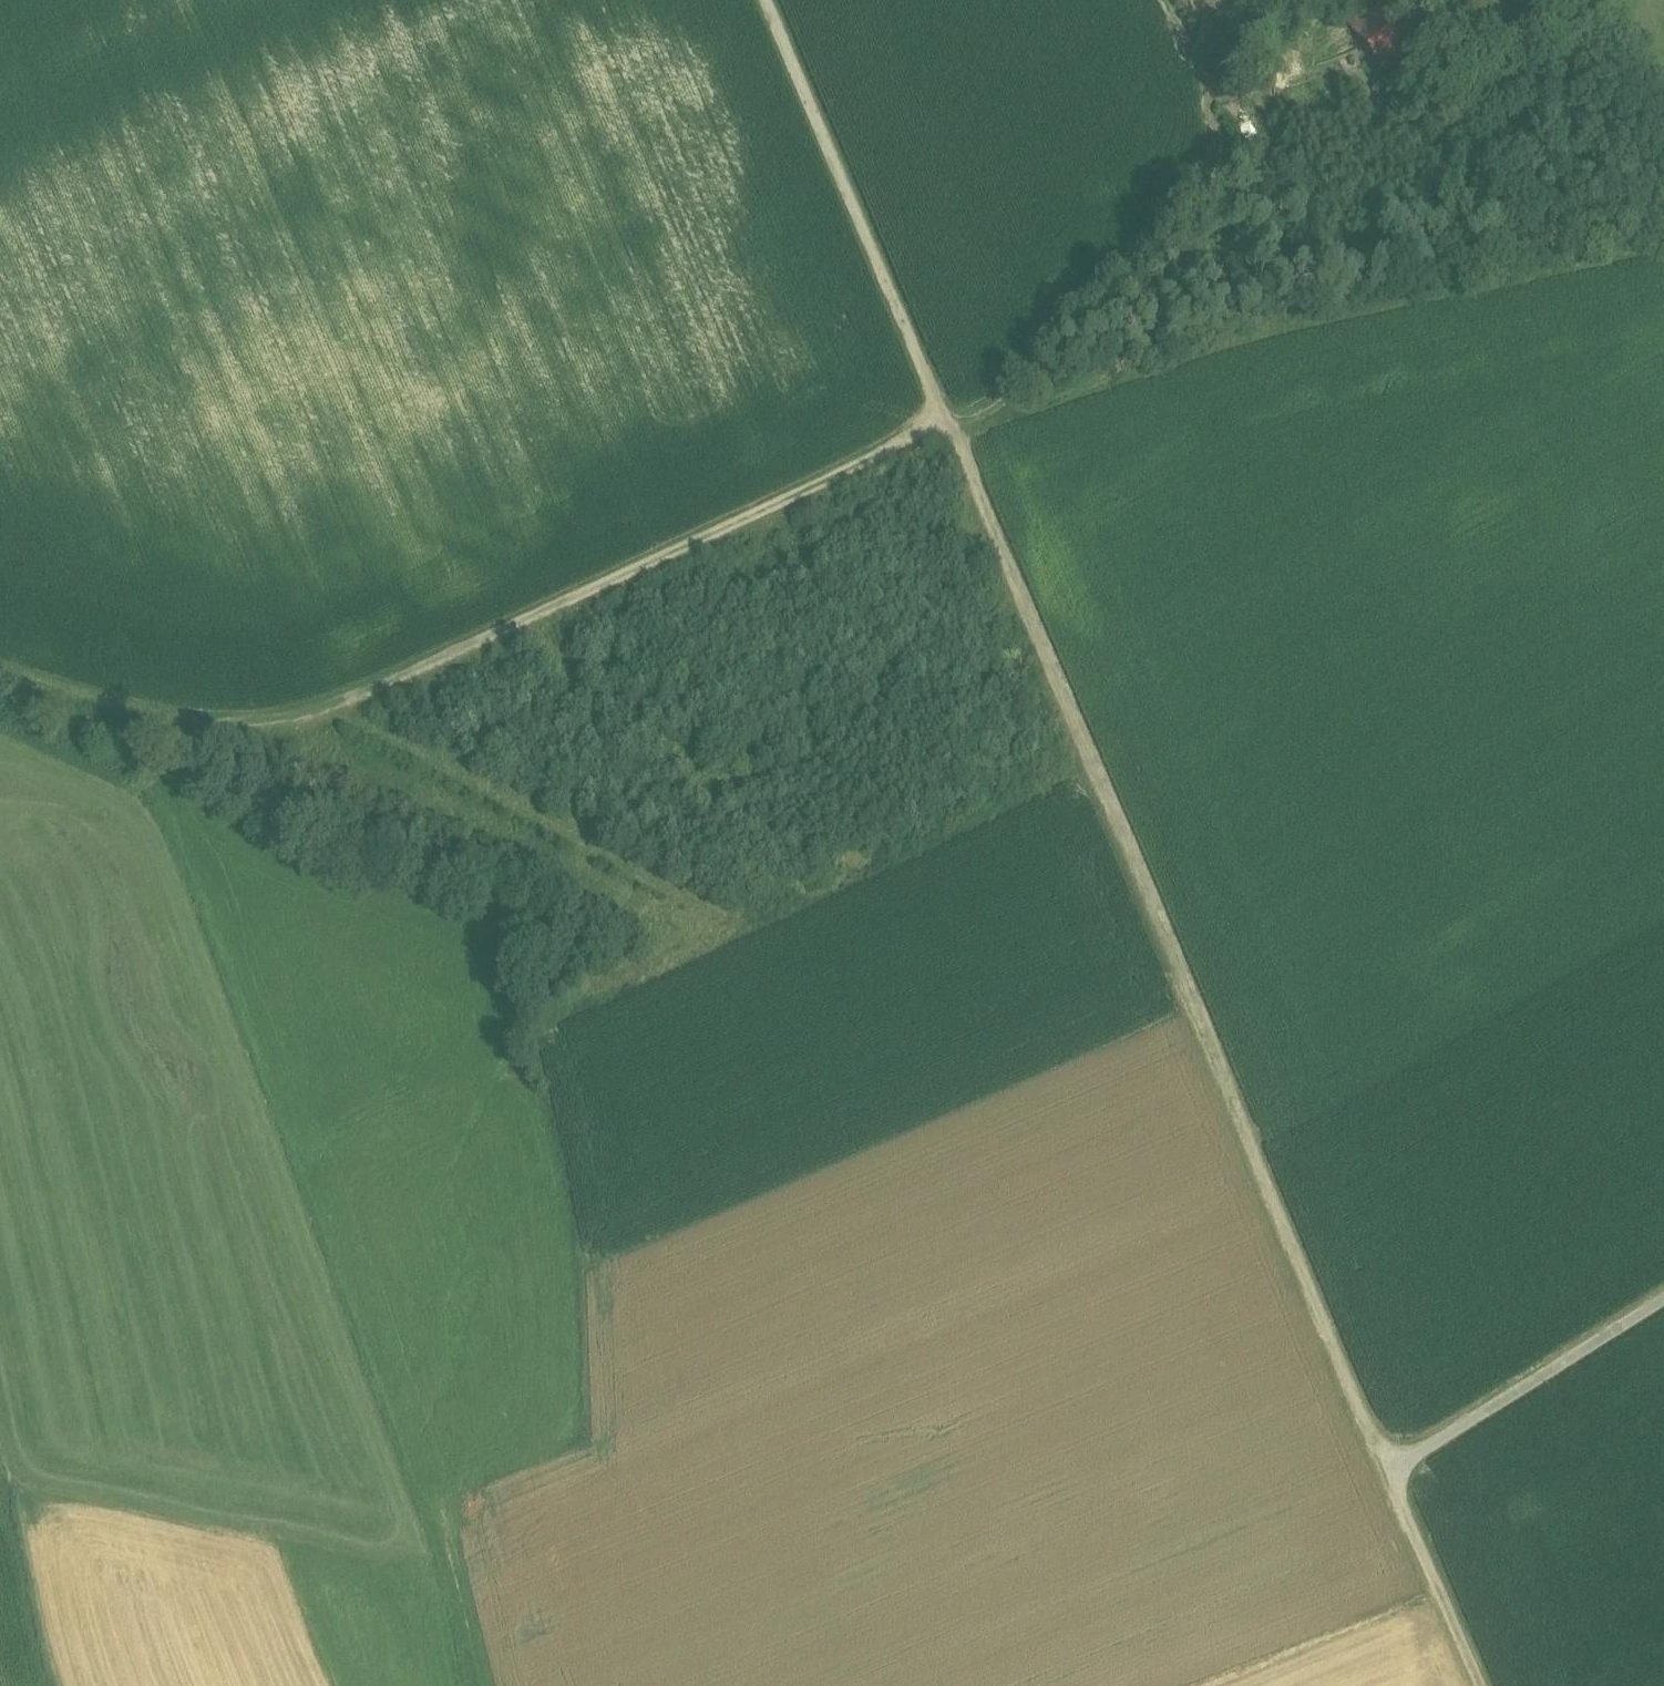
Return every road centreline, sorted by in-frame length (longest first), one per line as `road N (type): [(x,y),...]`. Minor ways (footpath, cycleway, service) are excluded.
road 1 (track): [(760,0),(1477,1685)]
road 2 (track): [(935,416),(357,695),(194,745),(0,666)]
road 3 (track): [(1663,1286),(1382,1460)]
road 4 (track): [(503,1685),(400,1419)]
road 5 (unclassified): [(1566,0),(1663,123)]

